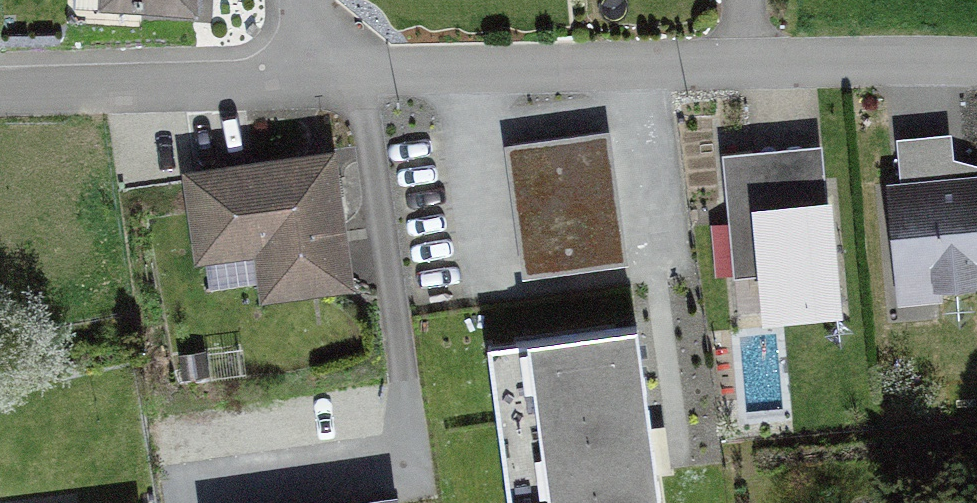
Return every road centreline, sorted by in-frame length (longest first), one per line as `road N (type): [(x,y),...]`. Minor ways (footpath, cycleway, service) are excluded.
road 1 (residential): [(314,79),(976,66)]
road 2 (residential): [(0,89),(314,79)]

